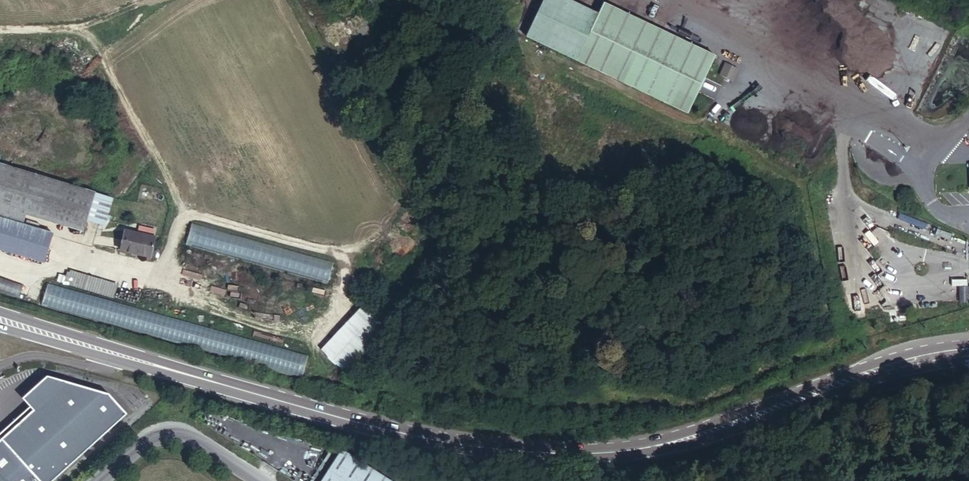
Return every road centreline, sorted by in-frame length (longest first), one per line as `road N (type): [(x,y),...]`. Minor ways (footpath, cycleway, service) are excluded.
road 1 (primary): [(410,435),(511,452),(638,450),(892,365),(968,351)]
road 2 (primary): [(410,435),(0,309)]
road 3 (primary): [(0,327),(314,417),(410,435)]
road 4 (unclassified): [(255,480),(167,433),(140,443),(98,480)]

